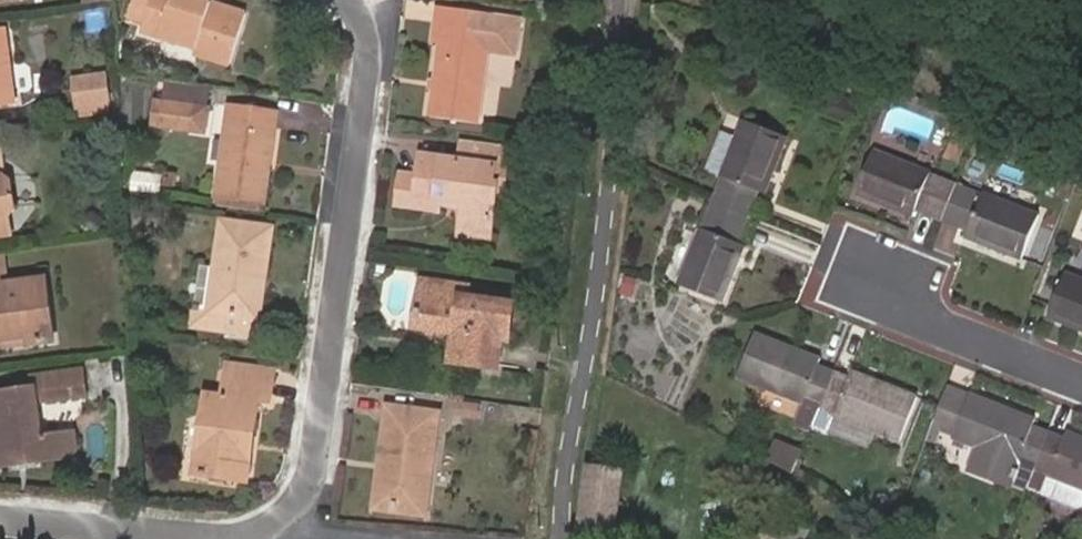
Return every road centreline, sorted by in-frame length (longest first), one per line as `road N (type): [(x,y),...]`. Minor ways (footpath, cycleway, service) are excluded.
road 1 (residential): [(243,538),(280,518),(311,478),(367,62),(361,28),(343,0)]
road 2 (residential): [(563,538),(567,462),(602,283),(620,0)]
road 3 (residential): [(868,281),(1081,371)]
road 4 (residential): [(0,517),(210,538)]

